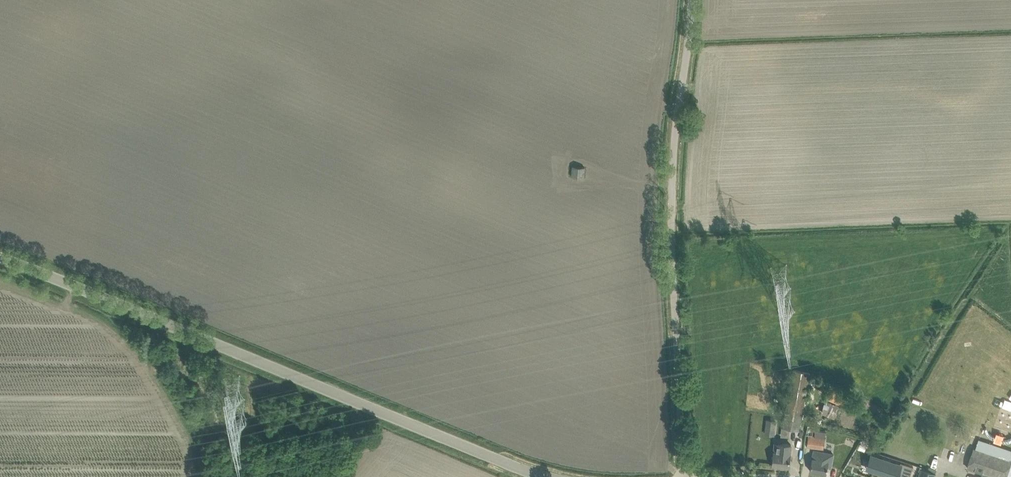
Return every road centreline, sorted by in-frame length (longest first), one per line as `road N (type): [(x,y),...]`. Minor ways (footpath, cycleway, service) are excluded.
road 1 (unclassified): [(551,476),(0,260)]
road 2 (unclassified): [(686,476),(674,196),(691,0)]

